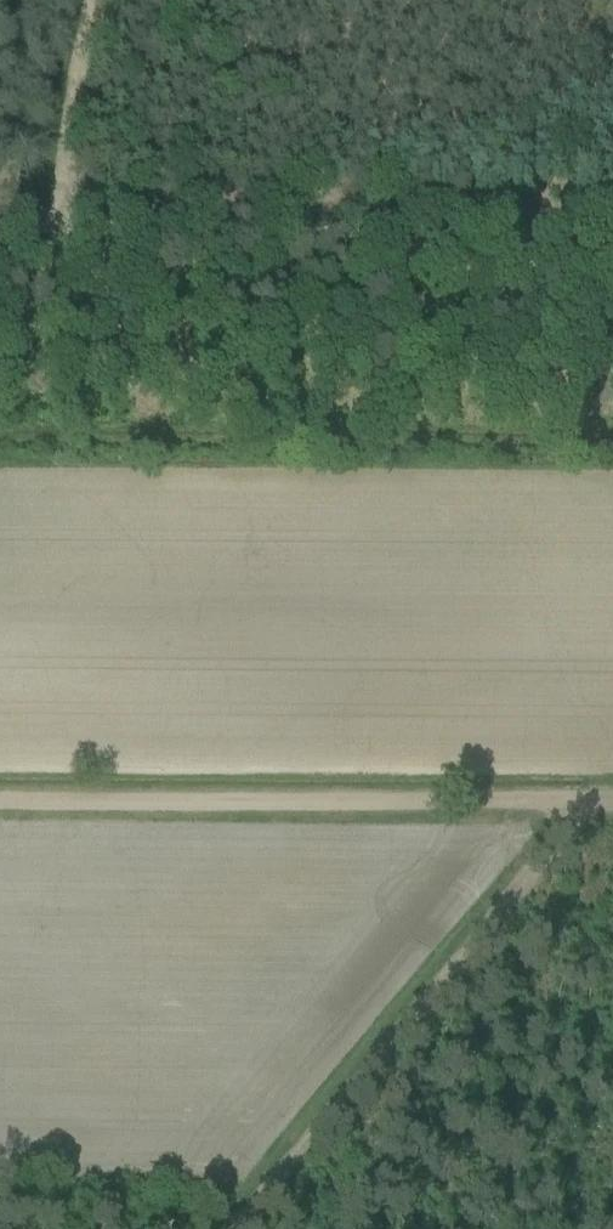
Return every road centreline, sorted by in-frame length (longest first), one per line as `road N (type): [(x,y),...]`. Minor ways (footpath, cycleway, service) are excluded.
road 1 (track): [(612,808),(0,802)]
road 2 (track): [(35,219),(612,221)]
road 3 (track): [(590,807),(239,1228)]
road 4 (track): [(68,0),(35,219)]

